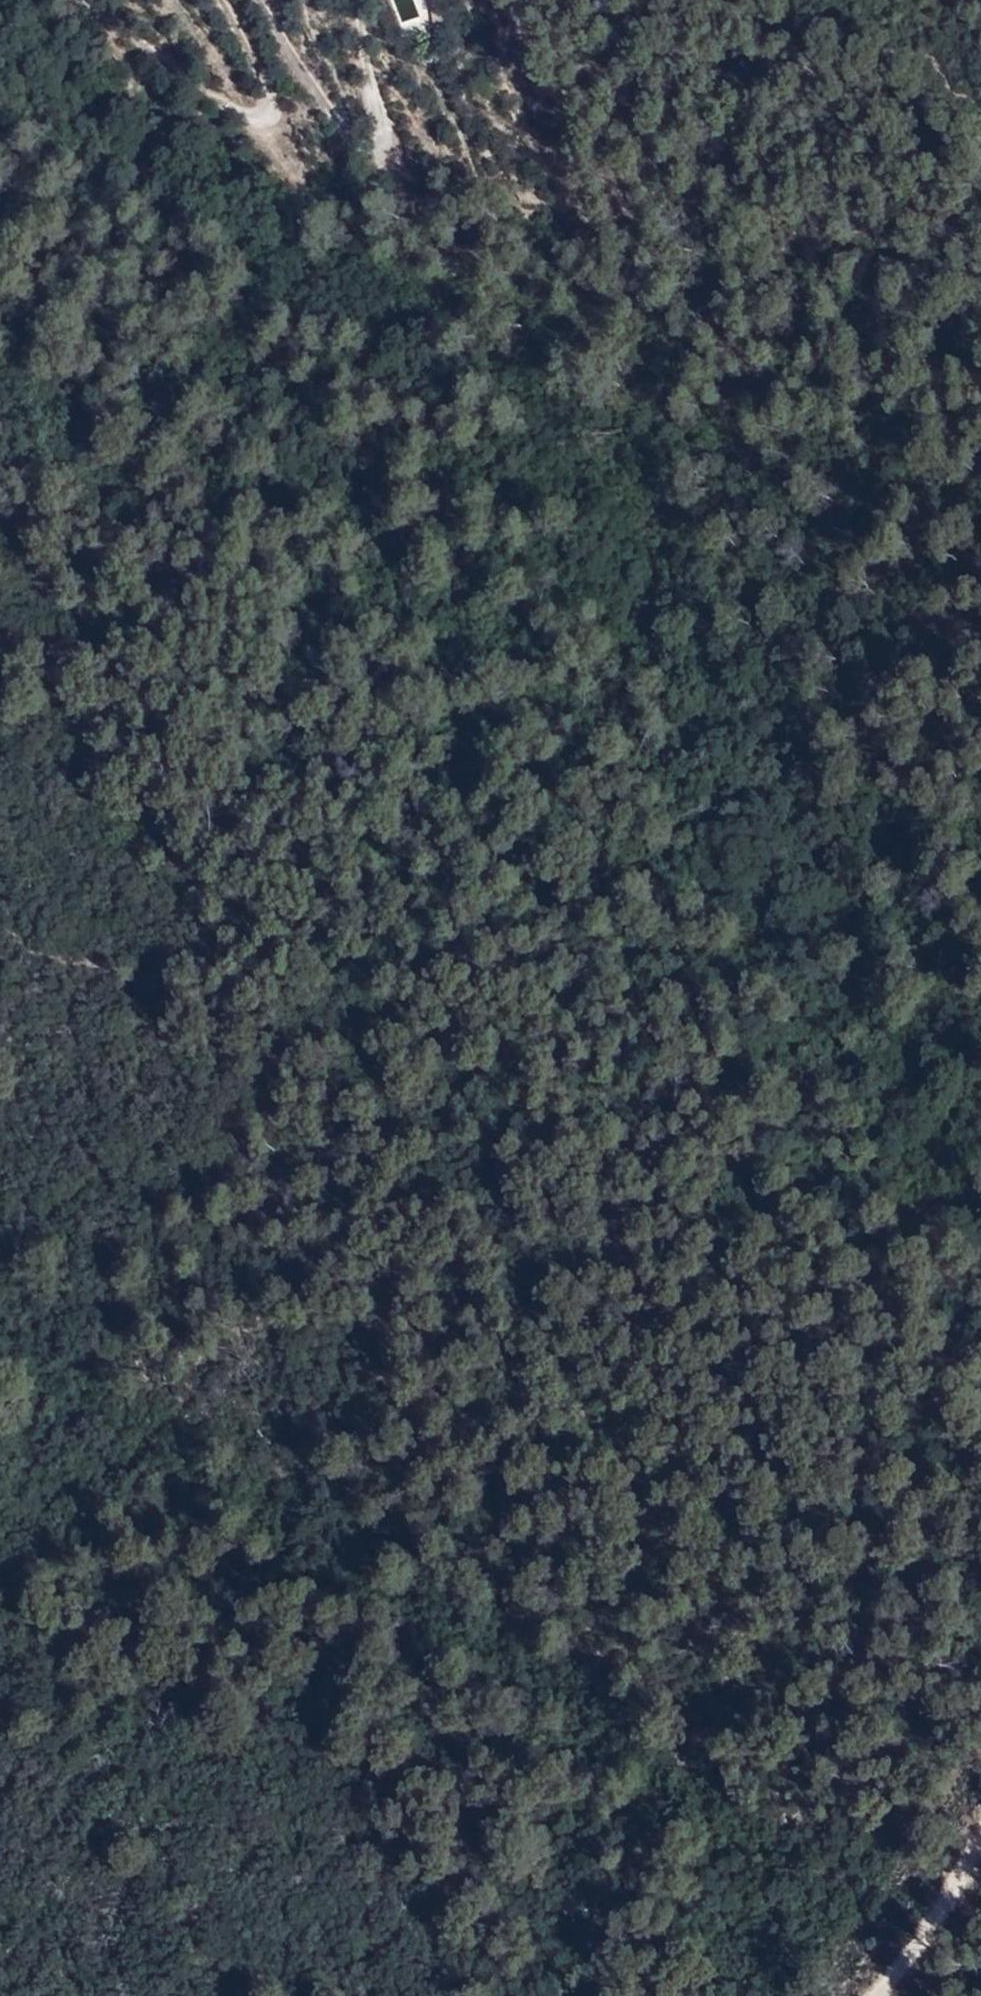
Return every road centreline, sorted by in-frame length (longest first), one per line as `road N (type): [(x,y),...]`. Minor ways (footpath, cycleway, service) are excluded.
road 1 (unclassified): [(259,0),(335,119),(352,132),(368,132),(381,120),(351,0)]
road 2 (unclassified): [(119,0),(170,62),(261,107),(267,94),(258,72),(215,0)]
road 3 (unclassified): [(980,1855),(870,1995)]

